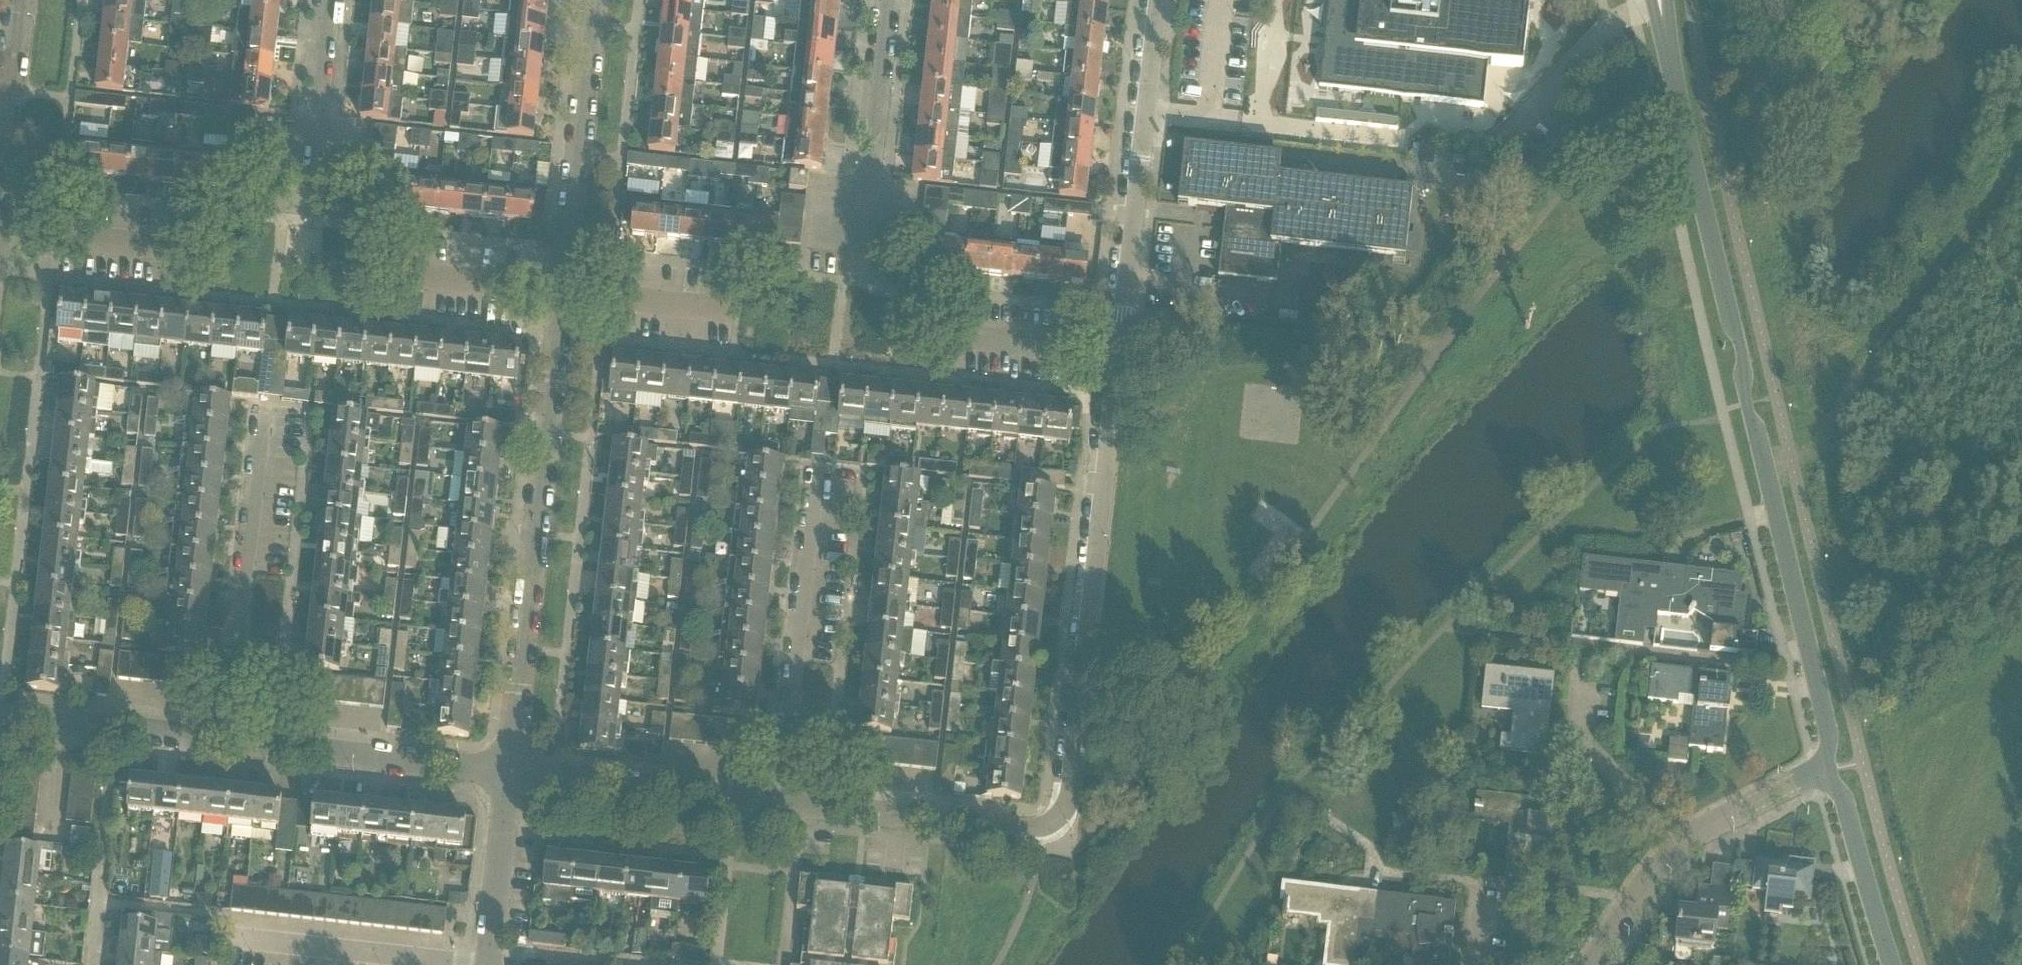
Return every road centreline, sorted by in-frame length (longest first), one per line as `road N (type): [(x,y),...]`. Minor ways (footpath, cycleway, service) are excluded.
road 1 (tertiary): [(1823,768),(1829,743),(1664,15)]
road 2 (residential): [(775,804),(1060,829),(1114,352)]
road 3 (residential): [(509,778),(563,292)]
road 4 (residential): [(1114,352),(1156,0)]
road 5 (residential): [(775,804),(818,477)]
road 6 (residential): [(229,741),(262,415)]
road 7 (residential): [(563,292),(595,0)]
road 8 (residential): [(509,778),(229,741)]
road 9 (track): [(1854,382),(2021,162)]
road 10 (residential): [(509,778),(775,804)]
road 11 (residential): [(469,964),(218,939)]
road 12 (unclassified): [(865,239),(894,0)]
road 13 (residential): [(1679,849),(1595,753),(1582,711),(1583,648)]
road 14 (residential): [(229,741),(0,716)]
road 15 (residential): [(1477,964),(1482,884),(1373,873),(1374,847)]
road 16 (tertiary): [(1893,964),(1843,800),(1823,768)]
road 17 (residential): [(0,195),(21,0)]
road 18 (residential): [(192,247),(0,233)]
road 19 (residential): [(488,964),(509,778)]
road 20 (residential): [(312,184),(331,0)]
road 21 (residential): [(740,311),(563,292)]
road 22 (residential): [(1679,849),(1823,768)]
road 23 (residential): [(563,292),(399,274)]
road 24 (residential): [(1114,352),(953,332)]
road 25 (track): [(1854,382),(1983,477)]
road 26 (residential): [(1598,964),(1679,849)]

